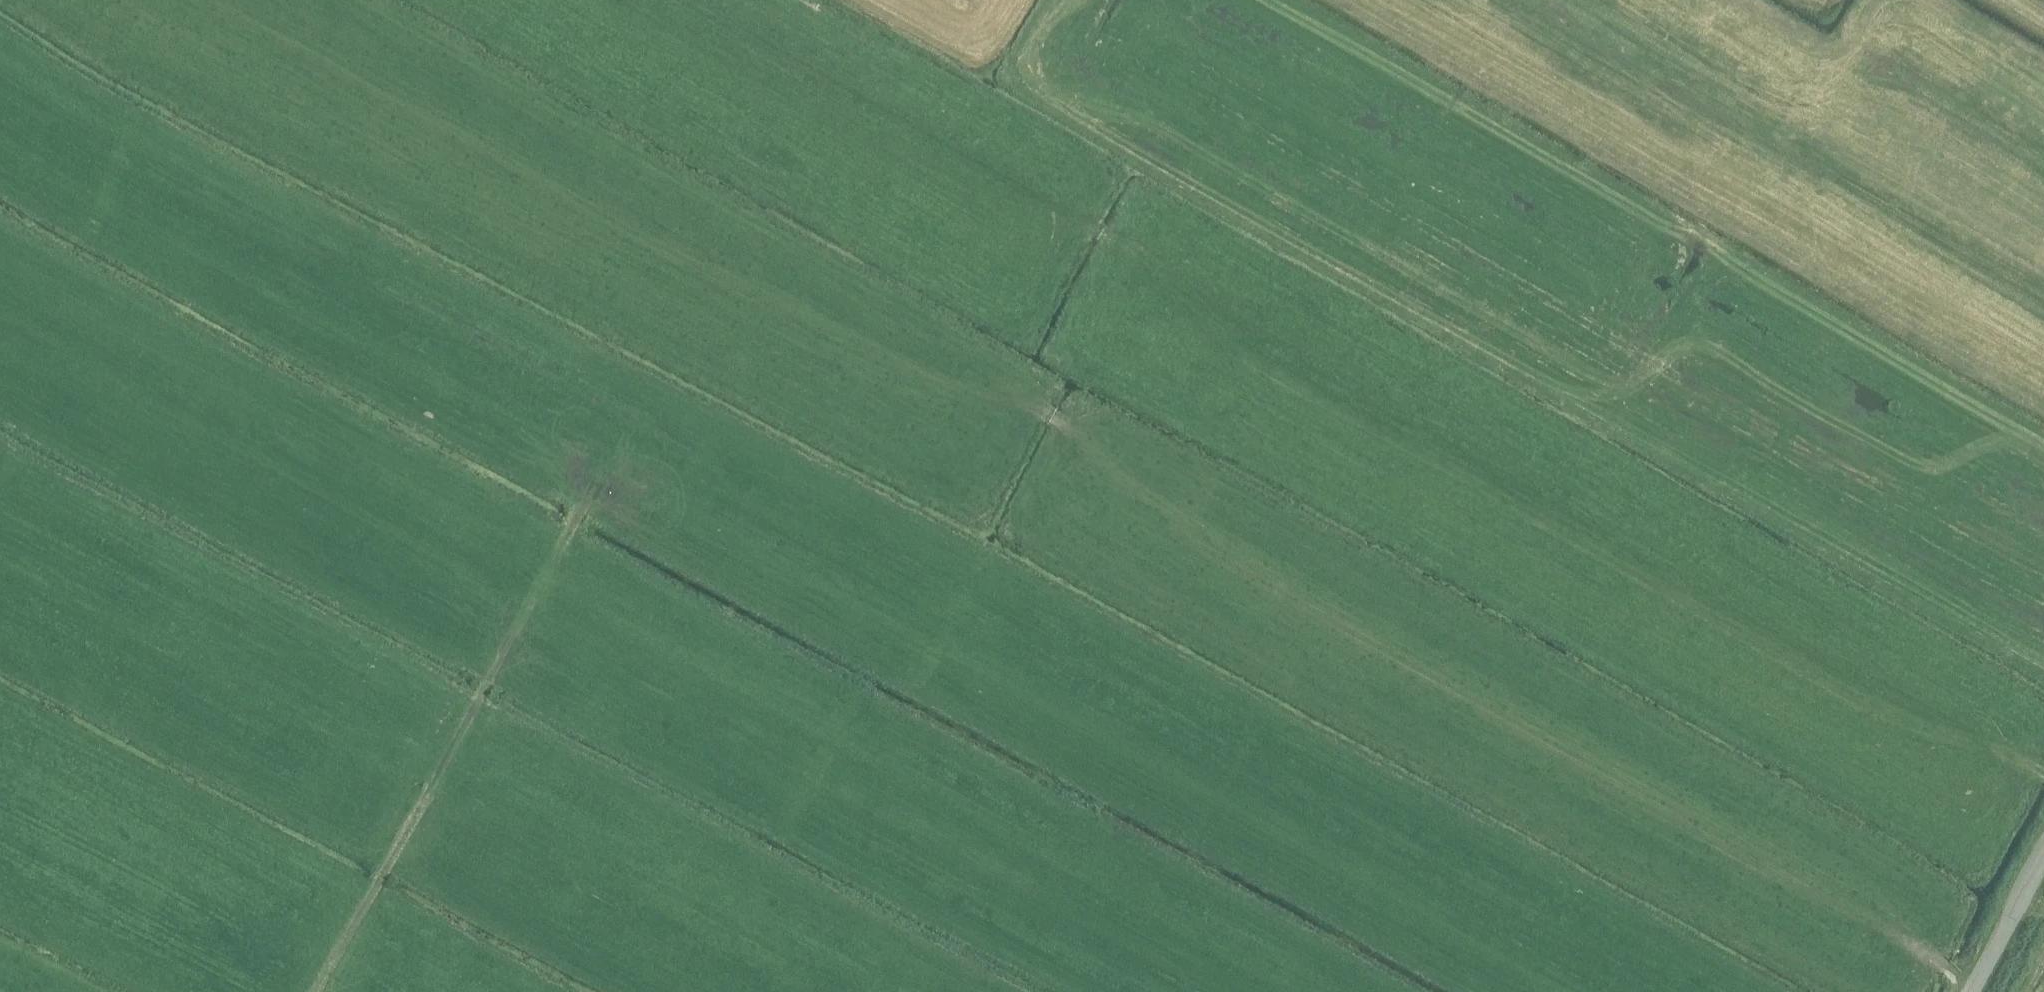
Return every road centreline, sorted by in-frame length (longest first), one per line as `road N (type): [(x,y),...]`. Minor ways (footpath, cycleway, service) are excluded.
road 1 (unclassified): [(1972,991),(2043,859)]

